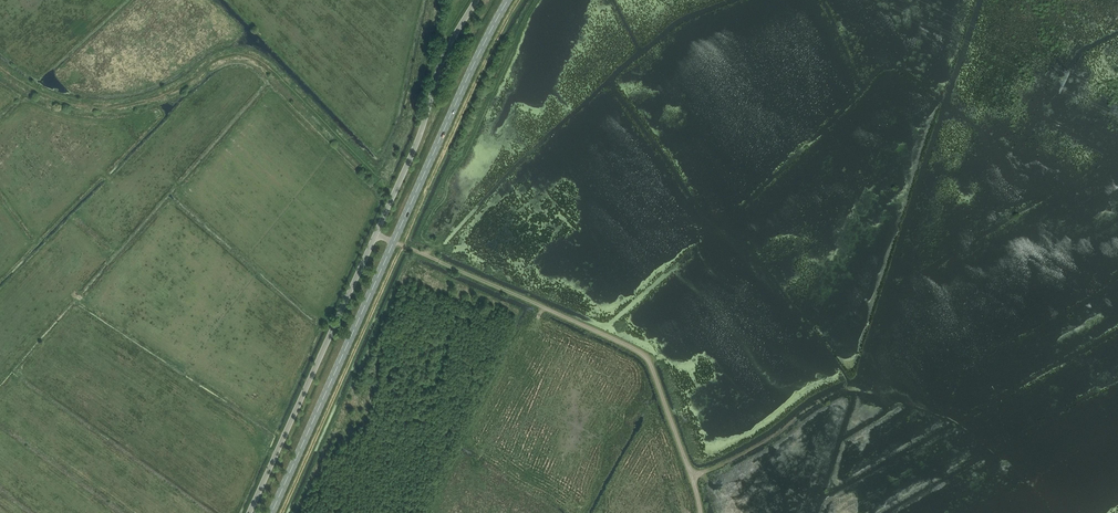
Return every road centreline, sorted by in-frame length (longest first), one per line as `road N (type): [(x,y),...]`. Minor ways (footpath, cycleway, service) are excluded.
road 1 (track): [(394,242),(641,354),(701,512)]
road 2 (unclassified): [(249,512),(375,235)]
road 3 (secondary): [(272,512),(394,242)]
road 4 (secondary): [(394,242),(509,0)]
road 5 (unclassified): [(375,235),(446,48),(476,0)]

